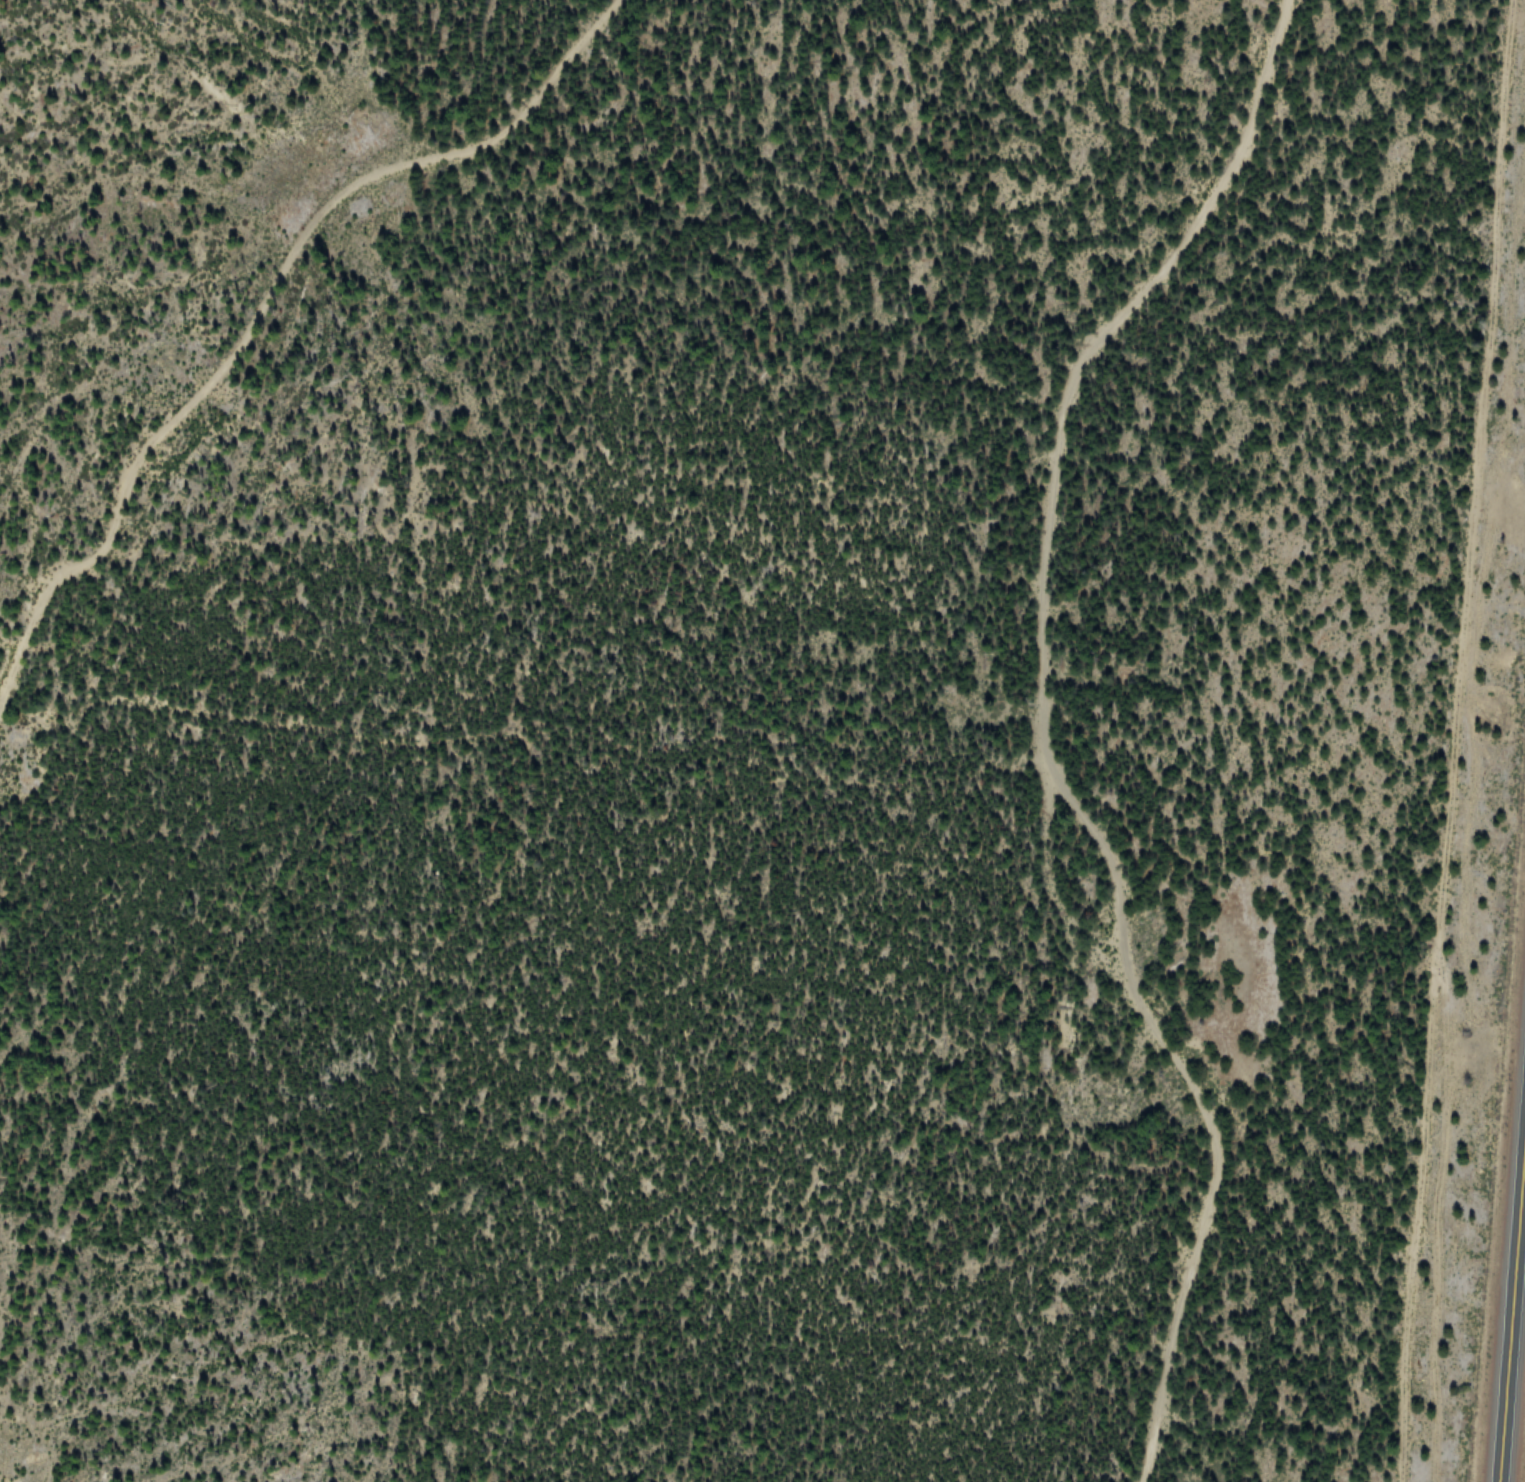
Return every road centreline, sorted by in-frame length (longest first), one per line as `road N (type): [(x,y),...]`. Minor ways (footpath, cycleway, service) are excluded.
road 1 (trunk): [(1524,1146),(1499,1481)]

